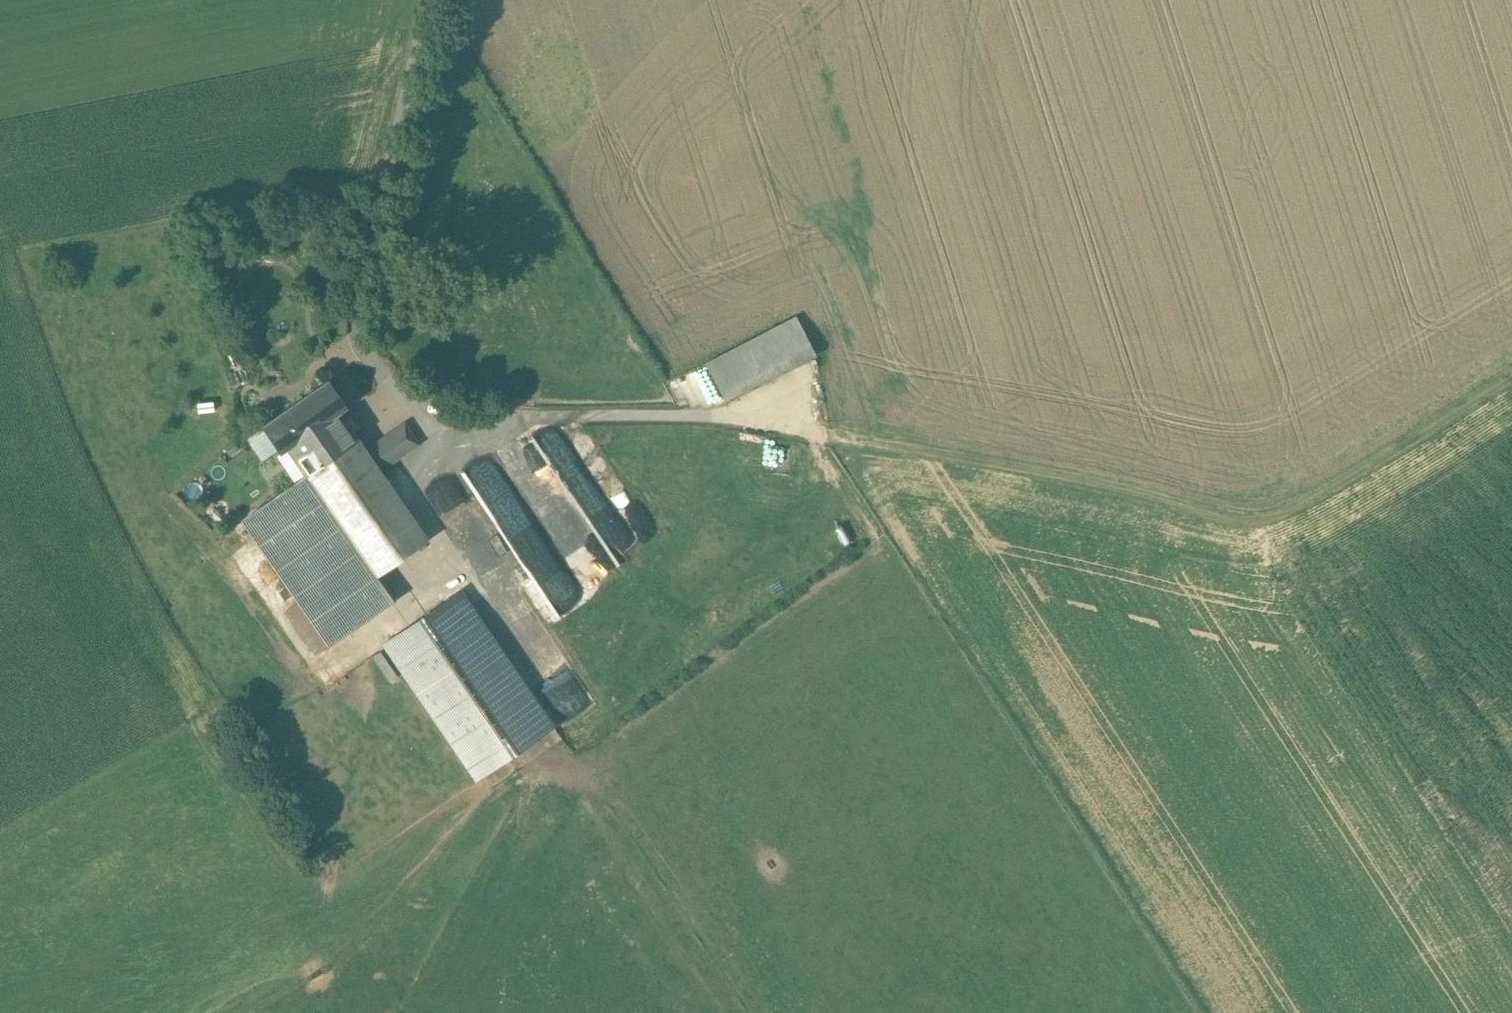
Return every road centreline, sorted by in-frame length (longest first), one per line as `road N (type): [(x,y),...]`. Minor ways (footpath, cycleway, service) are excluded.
road 1 (track): [(1511,385),(1308,506),(1262,524),(995,463),(720,416),(531,416),(462,457),(422,408)]
road 2 (track): [(424,0),(362,264),(353,346),(422,408)]

